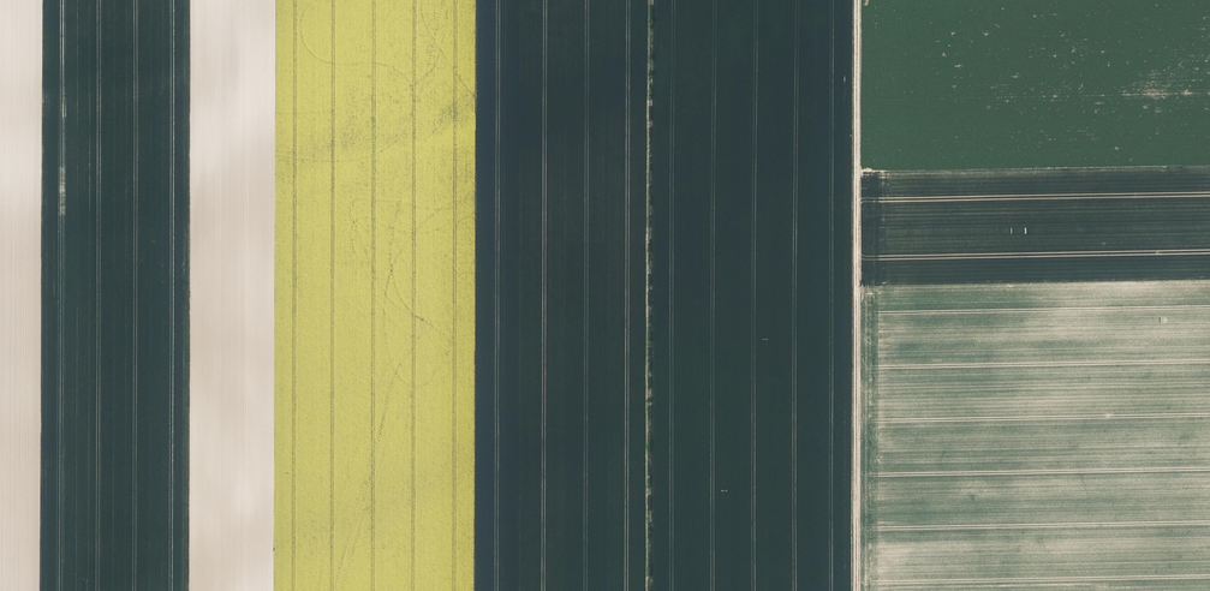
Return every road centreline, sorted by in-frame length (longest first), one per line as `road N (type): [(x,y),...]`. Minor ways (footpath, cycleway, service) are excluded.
road 1 (track): [(858,0),(856,590)]

